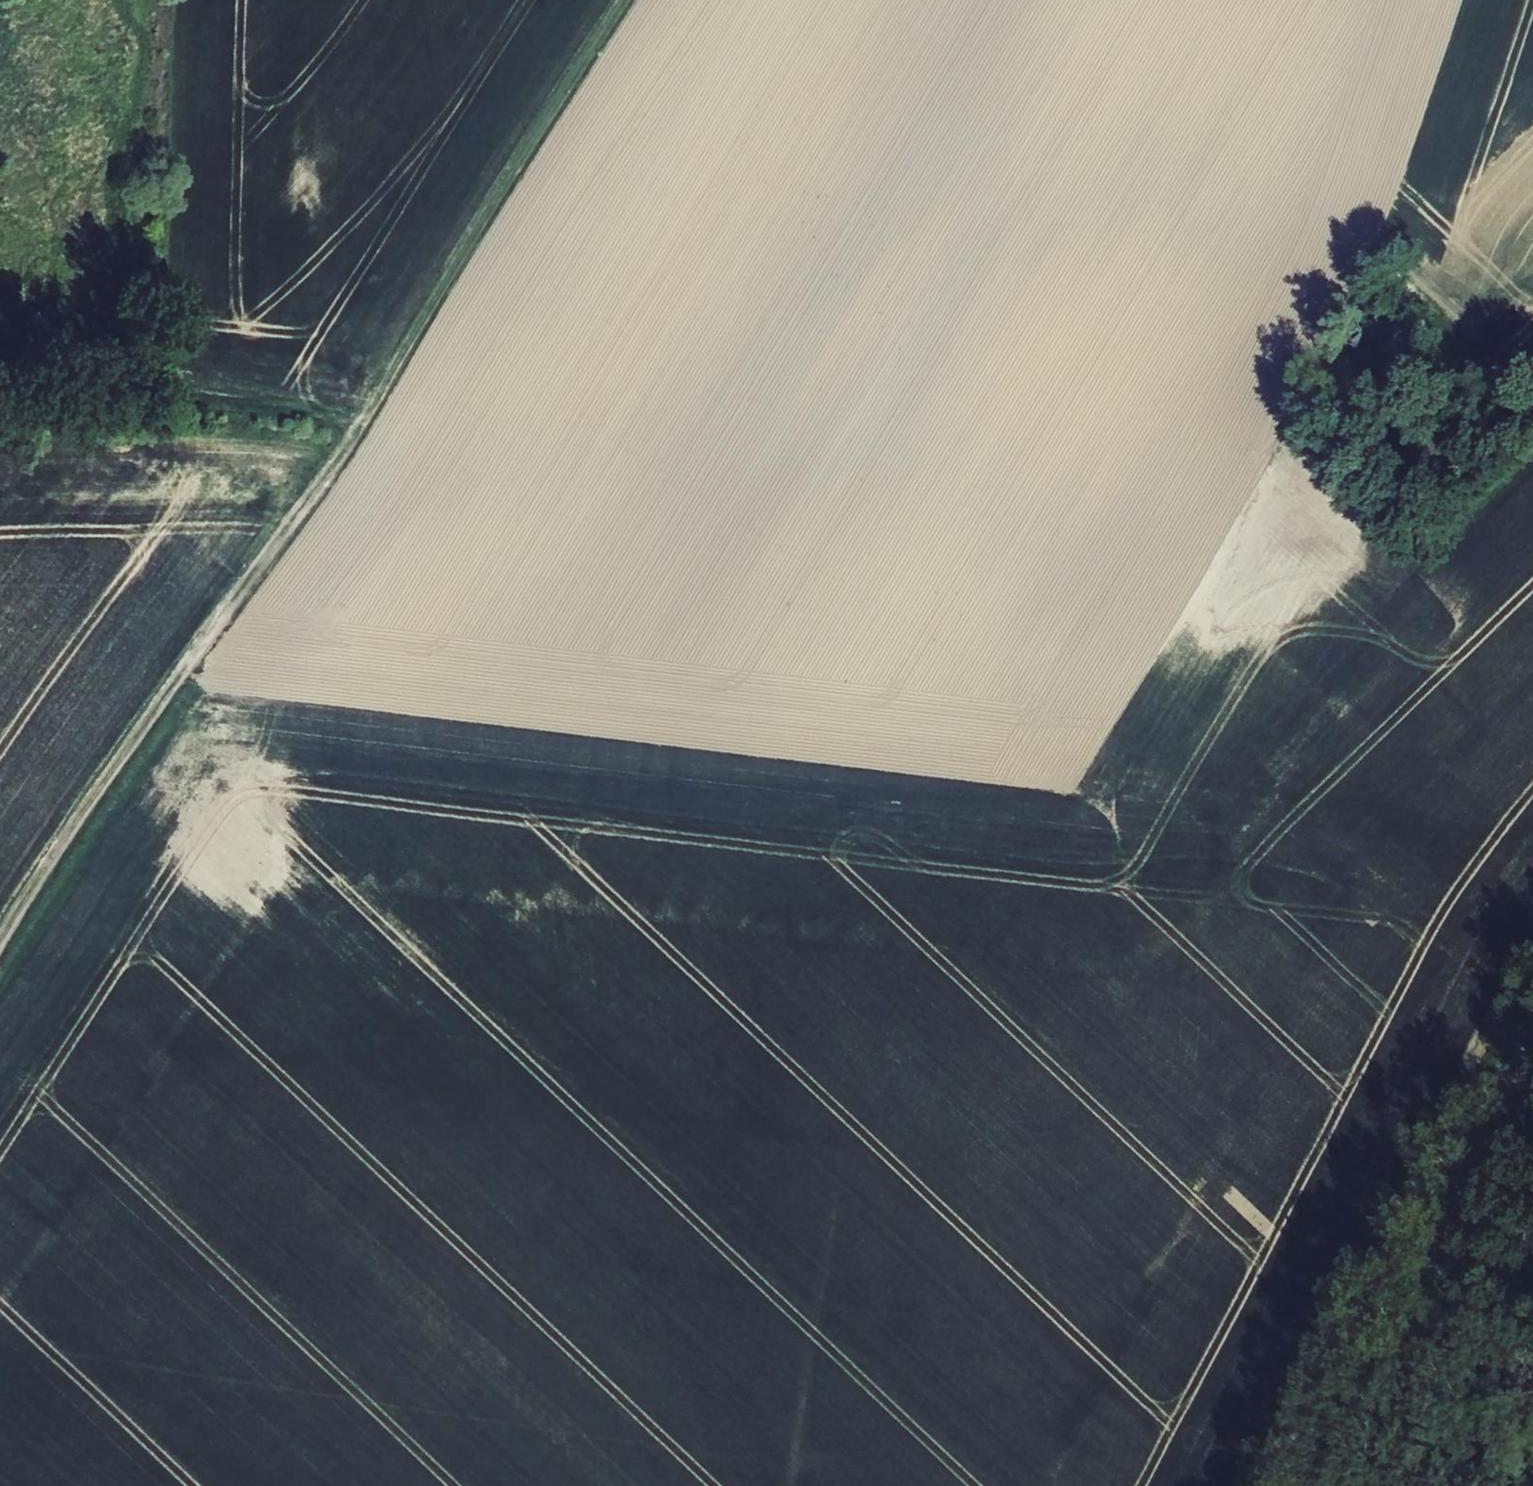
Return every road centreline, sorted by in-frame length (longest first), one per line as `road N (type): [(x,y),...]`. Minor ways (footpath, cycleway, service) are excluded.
road 1 (track): [(630,0),(362,419),(0,951)]
road 2 (track): [(362,419),(155,405)]

